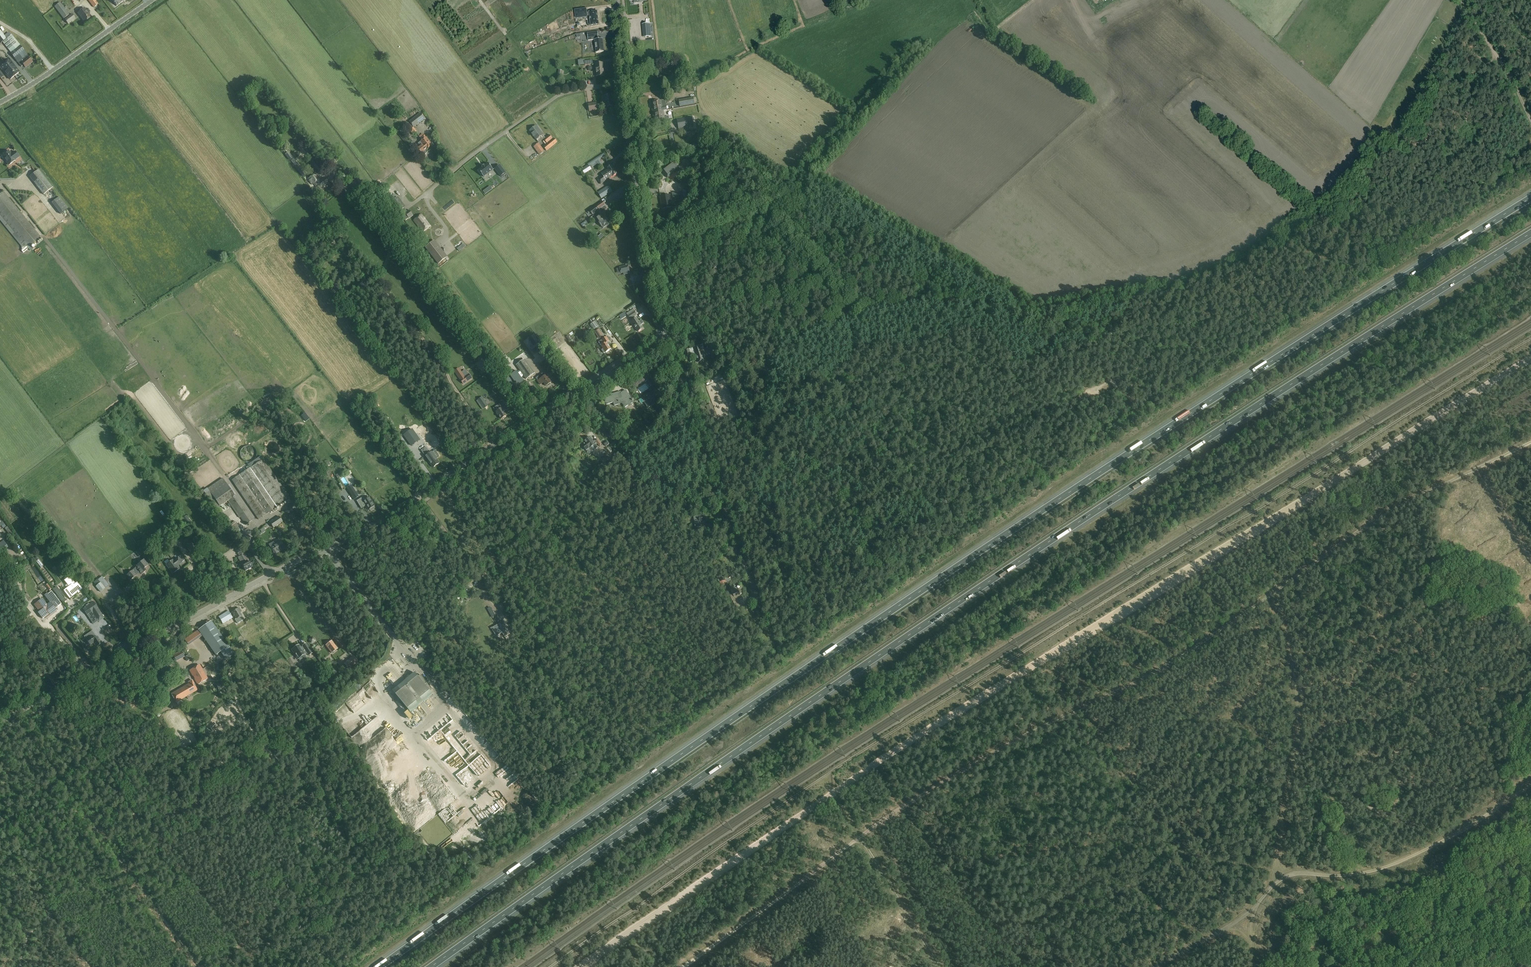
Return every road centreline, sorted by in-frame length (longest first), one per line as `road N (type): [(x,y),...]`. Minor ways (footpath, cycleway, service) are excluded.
road 1 (motorway): [(1530,198),(1029,519),(379,966)]
road 2 (motorway): [(432,966),(1041,547),(1530,234)]
road 3 (track): [(550,966),(886,736),(1530,338)]
road 4 (tertiary): [(0,720),(377,522),(656,338),(664,321),(625,80)]
road 5 (track): [(10,715),(200,966)]
road 6 (unclassified): [(427,193),(557,96),(625,80)]
road 7 (unclassified): [(0,101),(152,0)]
road 8 (track): [(802,186),(655,248)]

